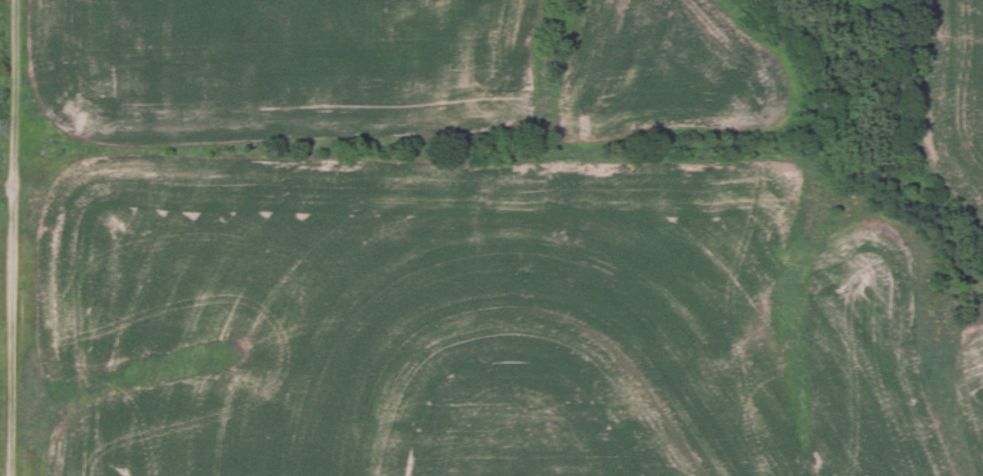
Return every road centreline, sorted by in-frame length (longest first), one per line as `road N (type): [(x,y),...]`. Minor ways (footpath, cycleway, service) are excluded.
road 1 (residential): [(9,475),(16,0)]

